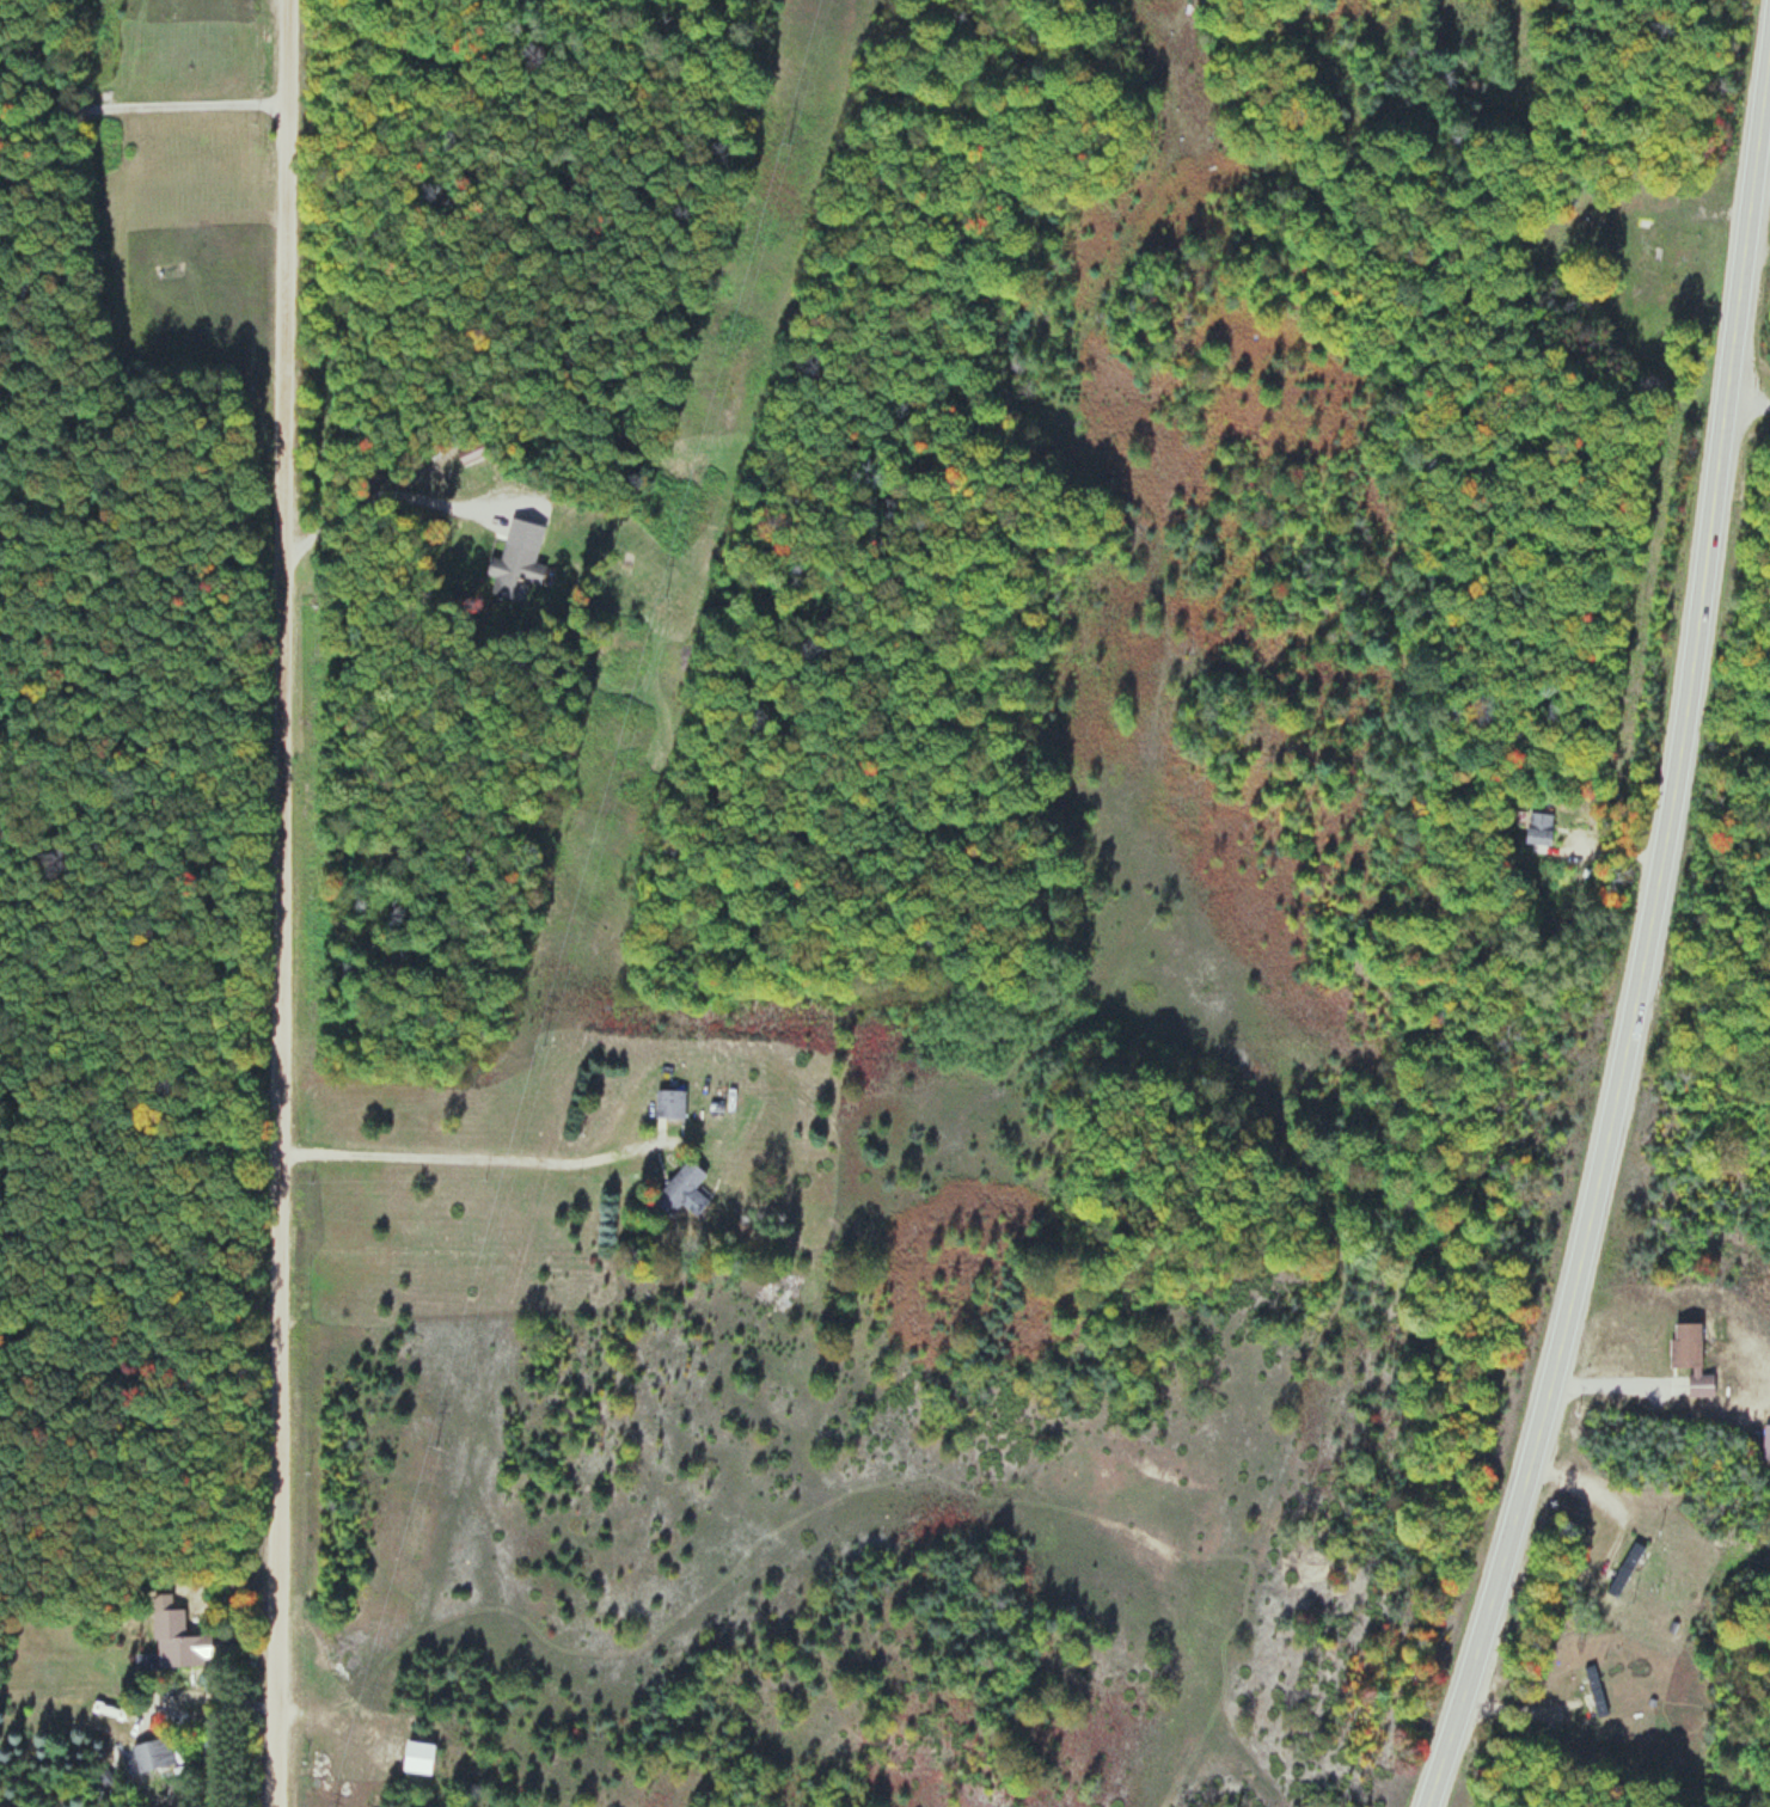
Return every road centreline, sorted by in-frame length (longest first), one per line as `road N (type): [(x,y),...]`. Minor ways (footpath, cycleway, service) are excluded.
road 1 (residential): [(277,1806),(290,0)]
road 2 (secondary): [(1423,1806),(1500,1586),(1655,893),(1769,40)]
road 3 (track): [(283,745),(135,764),(0,757)]

